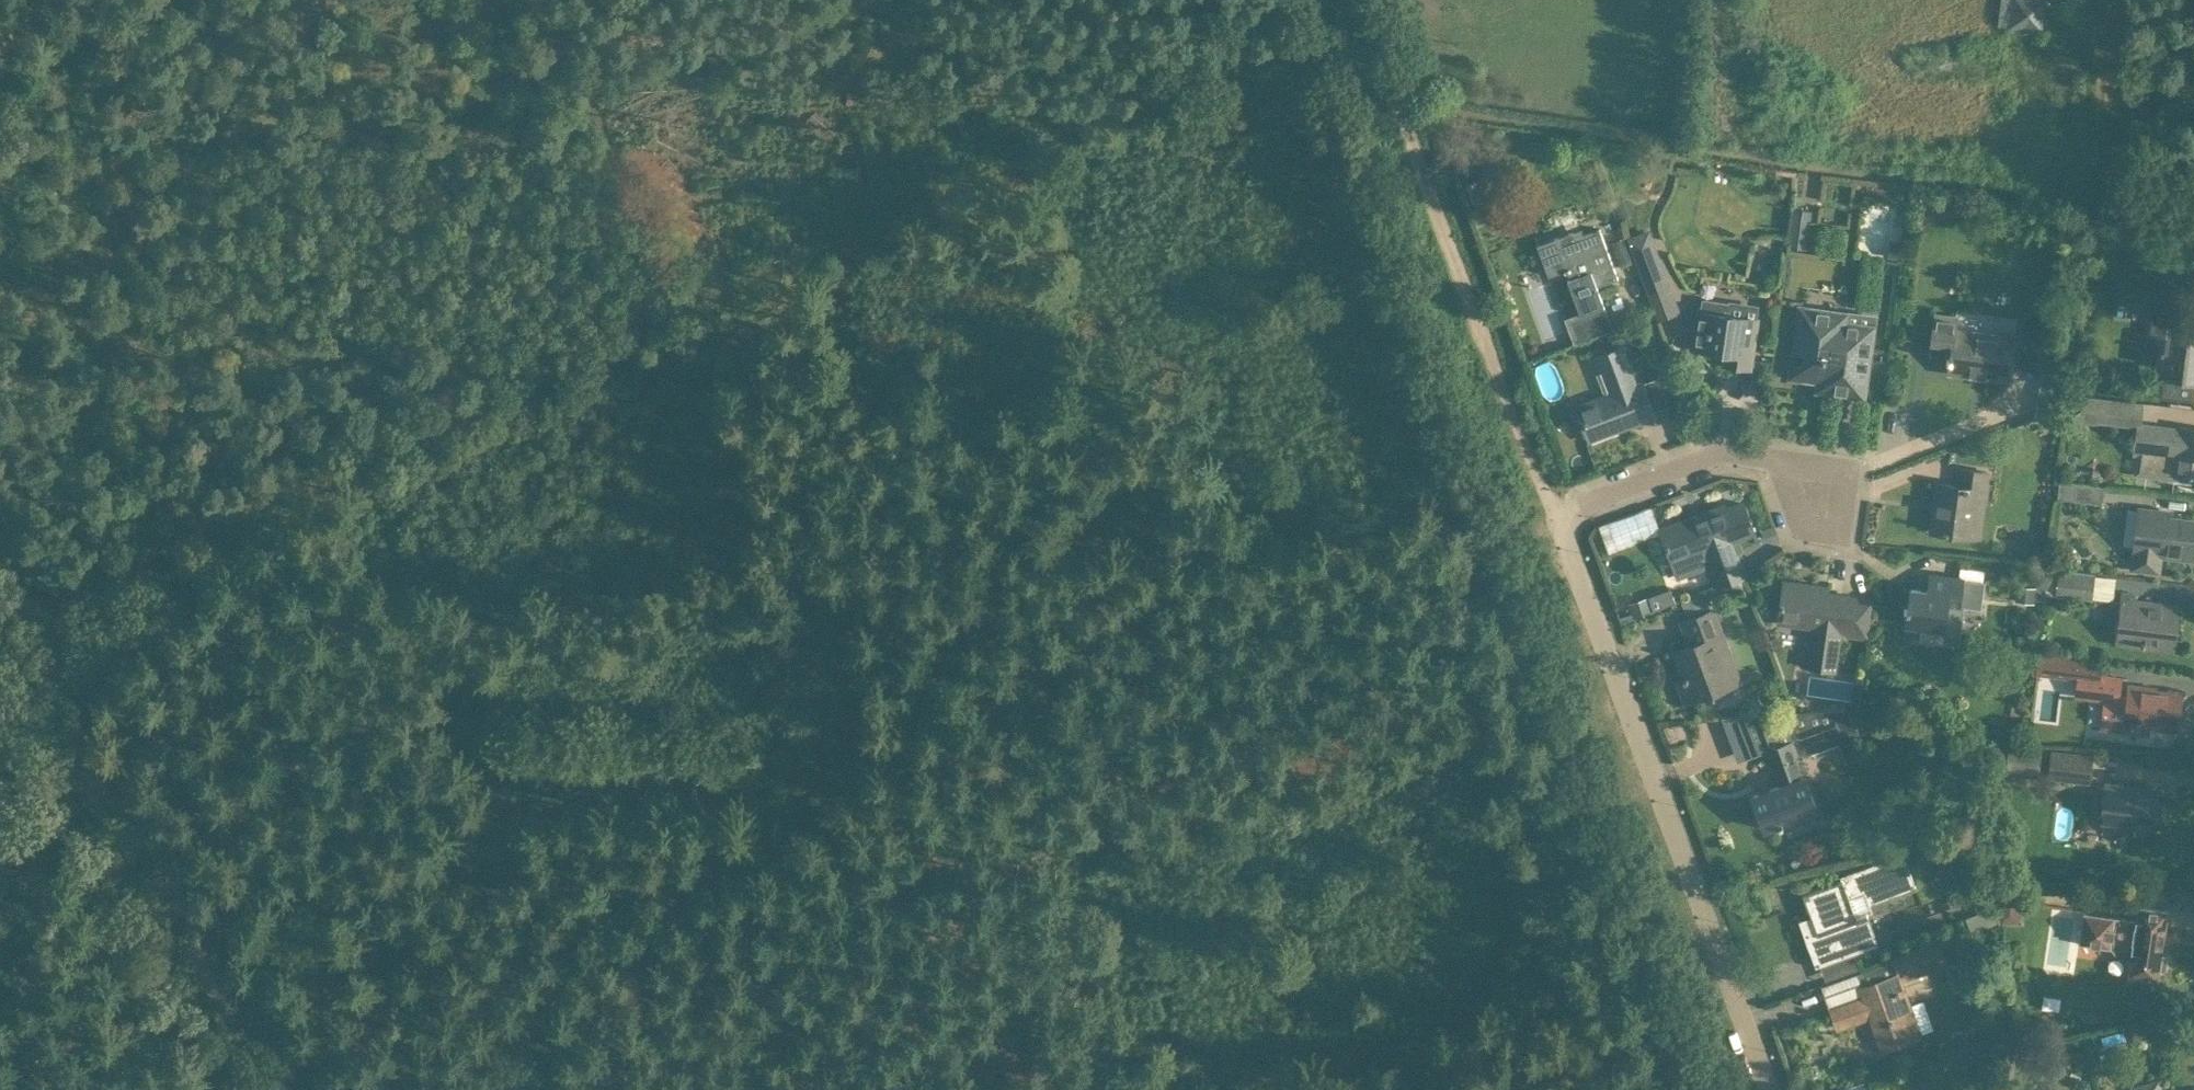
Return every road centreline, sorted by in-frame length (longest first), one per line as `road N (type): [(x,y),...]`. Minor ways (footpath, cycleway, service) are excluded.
road 1 (track): [(948,889),(538,0)]
road 2 (unclassified): [(1761,1089),(1614,651),(1570,547),(1569,522),(1581,508),(1735,454),(1807,462),(1846,491)]
road 3 (track): [(1401,107),(2167,201),(2193,192)]
road 4 (track): [(0,612),(682,314)]
road 5 (track): [(1614,651),(948,889)]
road 6 (track): [(261,1089),(0,641)]
road 7 (track): [(1569,522),(1544,486),(1401,107)]
road 8 (track): [(1019,1089),(948,889)]

